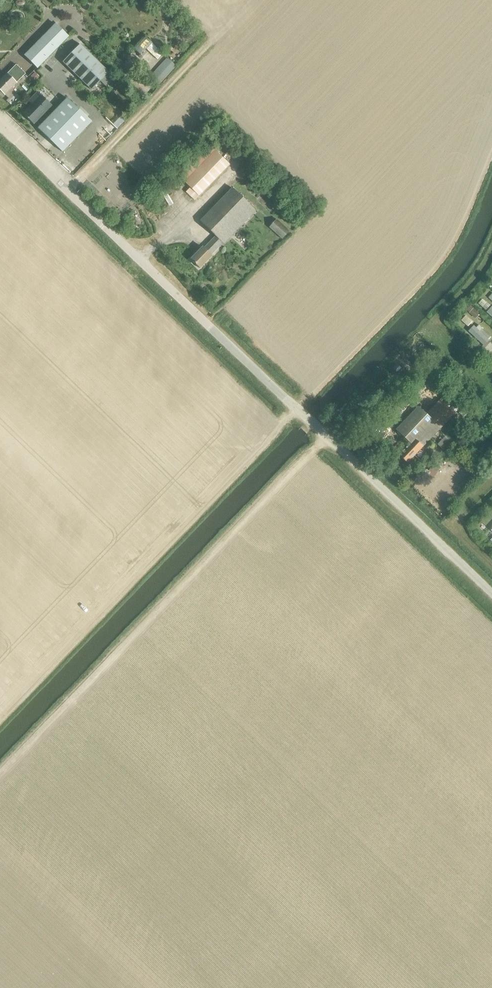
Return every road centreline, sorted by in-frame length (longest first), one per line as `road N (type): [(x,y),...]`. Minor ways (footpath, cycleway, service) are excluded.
road 1 (unclassified): [(491,594),(205,323)]
road 2 (residential): [(205,323),(0,123)]

